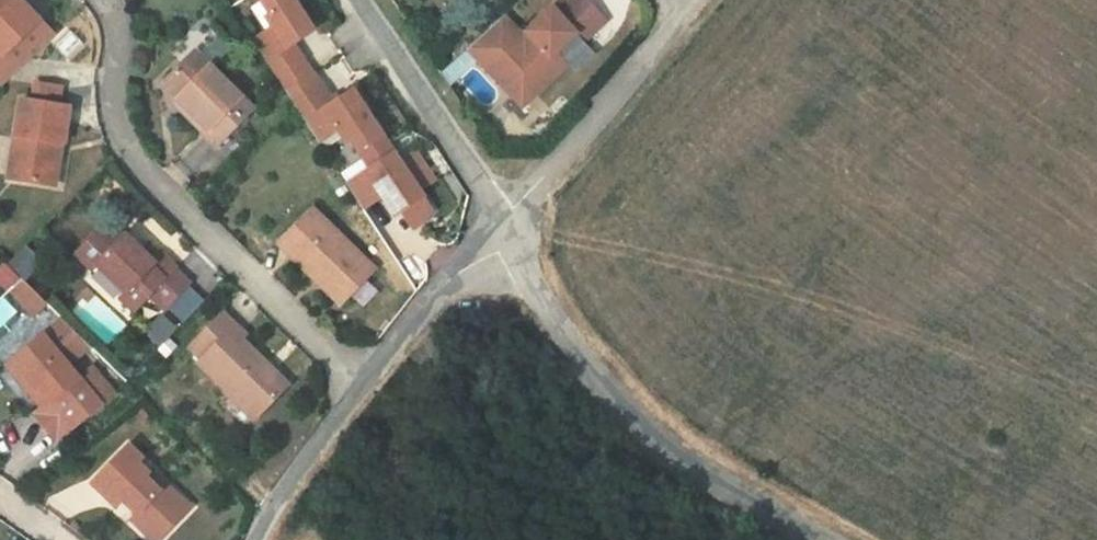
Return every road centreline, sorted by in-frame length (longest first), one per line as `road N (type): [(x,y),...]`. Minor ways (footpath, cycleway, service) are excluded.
road 1 (residential): [(101,0),(116,30),(117,129),(133,160),(359,385)]
road 2 (unclassified): [(818,539),(697,473),(573,354),(500,223)]
road 3 (unclassified): [(684,10),(500,223)]
road 4 (residential): [(360,0),(500,223)]
road 5 (unclassified): [(500,223),(359,385)]
road 6 (unclassified): [(359,385),(268,510),(255,539)]

